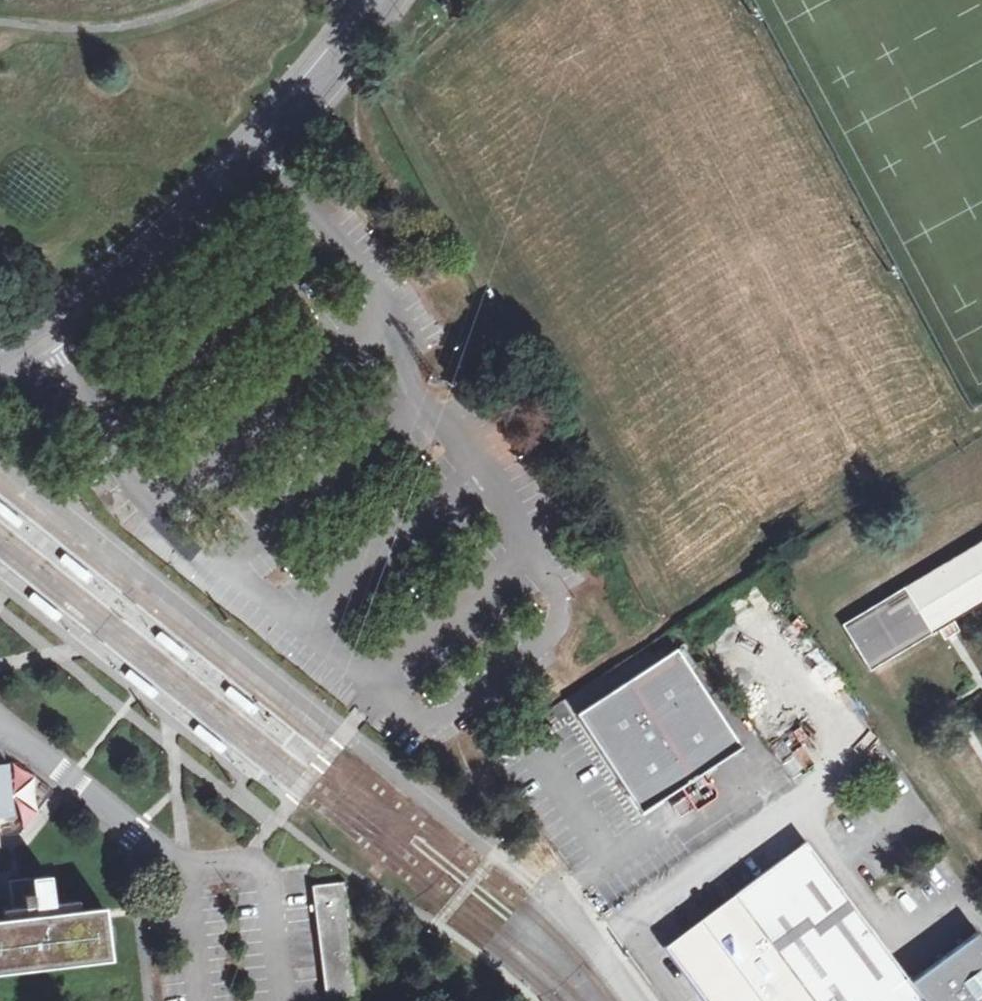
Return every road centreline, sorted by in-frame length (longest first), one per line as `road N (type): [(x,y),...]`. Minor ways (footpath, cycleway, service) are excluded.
road 1 (tertiary): [(379,0),(246,161),(101,291),(0,359)]
road 2 (unclassified): [(549,876),(640,1000)]

